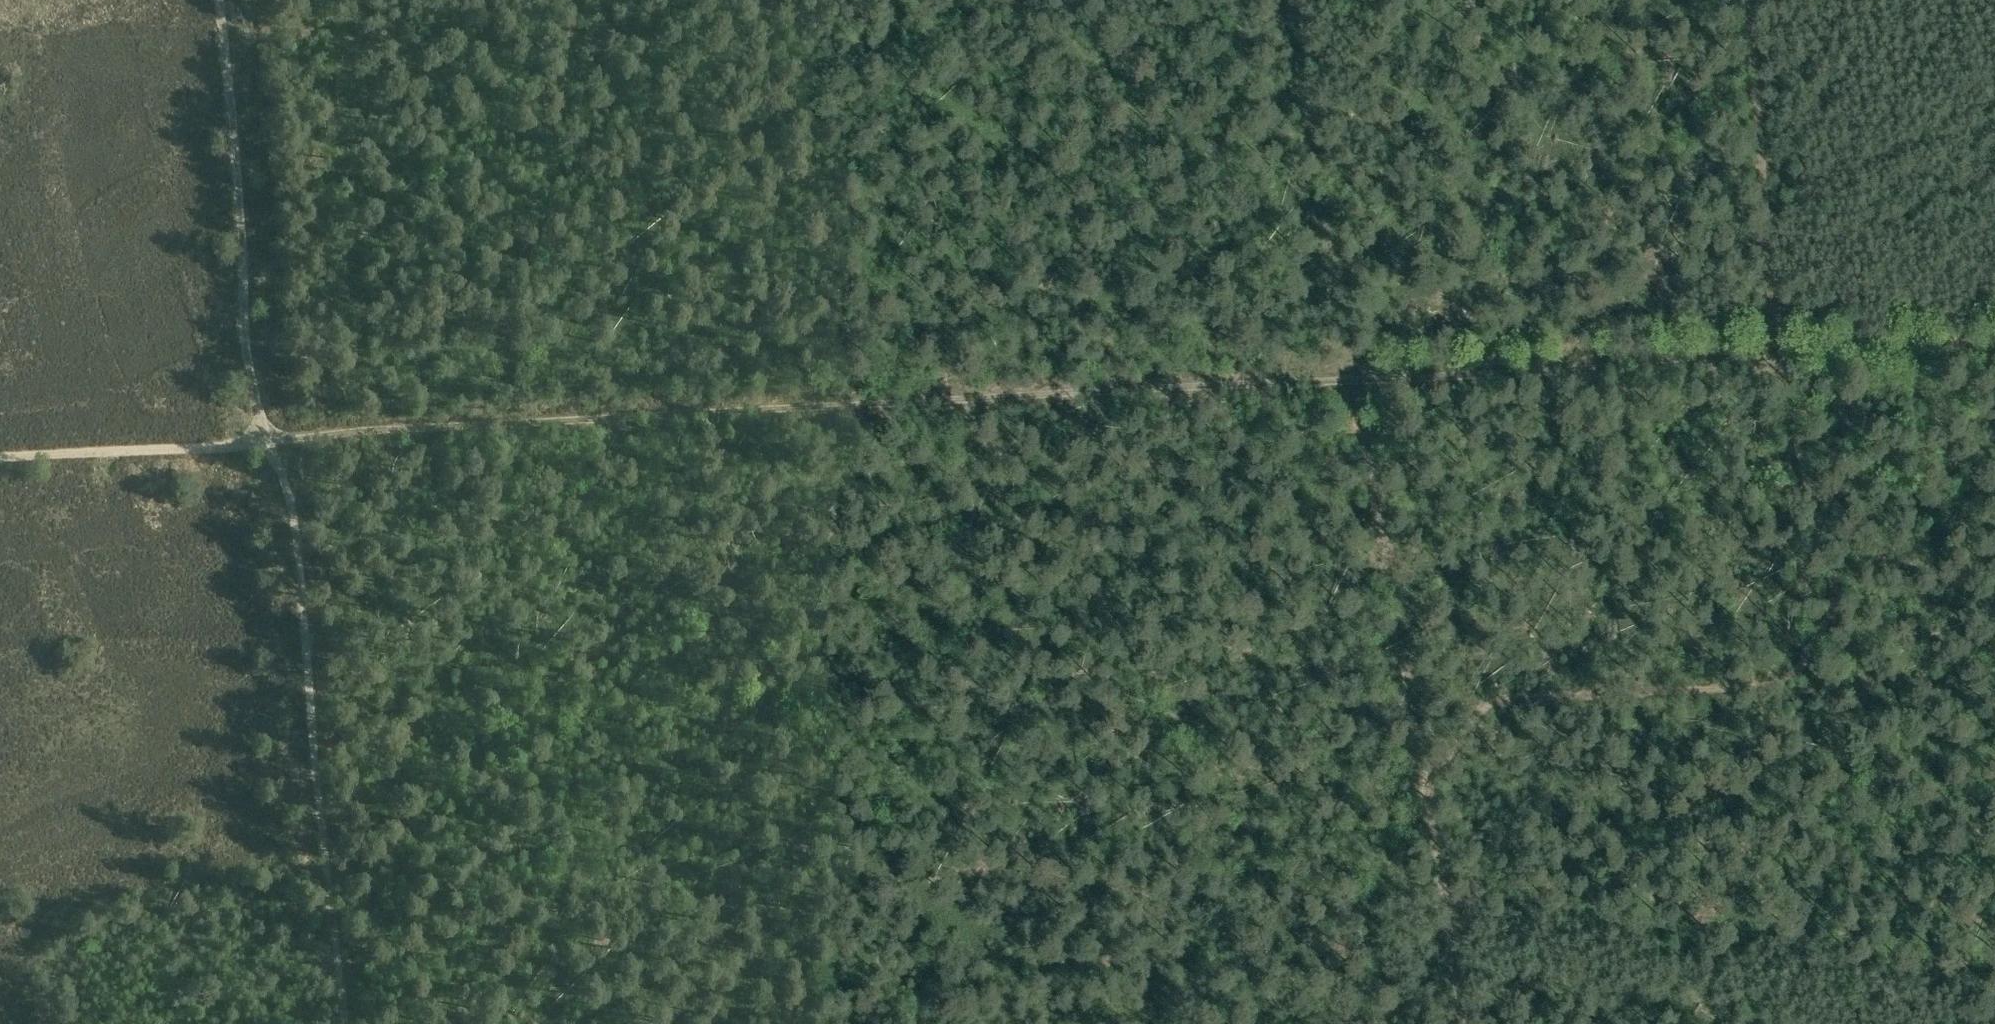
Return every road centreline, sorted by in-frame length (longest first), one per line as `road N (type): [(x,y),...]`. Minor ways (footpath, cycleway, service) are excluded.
road 1 (track): [(274,446),(868,408),(1994,354)]
road 2 (track): [(1482,1023),(1462,761),(1614,693),(1825,659),(1820,473),(1796,363),(1763,0)]
road 3 (track): [(274,446),(294,500),(346,1023)]
road 4 (track): [(218,0),(246,353),(274,446)]
road 5 (track): [(0,462),(274,446)]

